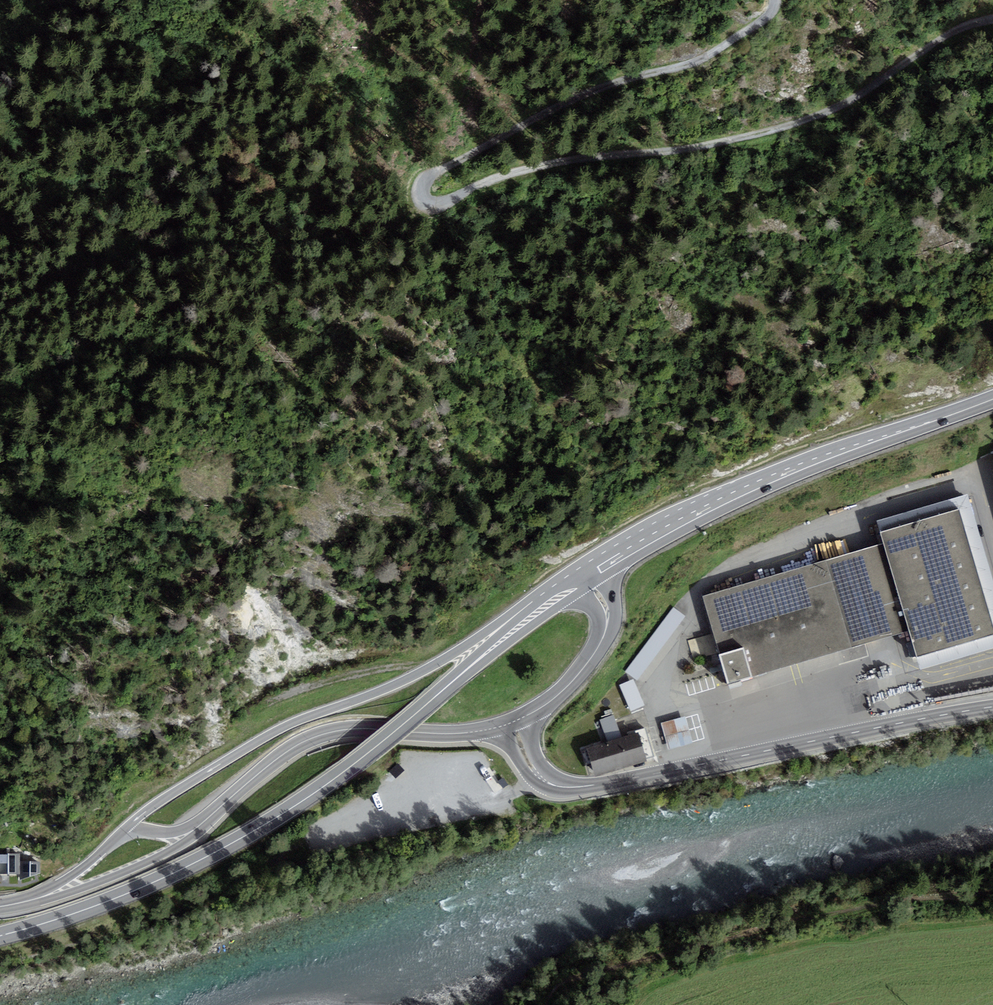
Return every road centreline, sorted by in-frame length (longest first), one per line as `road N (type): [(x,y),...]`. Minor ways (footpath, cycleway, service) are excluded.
road 1 (track): [(776,0),(756,25),(712,52),(576,92),(430,176),(427,200),(561,162),(670,151),(814,117),(866,92),(914,51),(992,17)]
road 2 (primary): [(570,587),(373,750),(255,830),(124,895),(0,936)]
road 3 (residential): [(992,709),(587,785),(542,776),(515,722)]
road 4 (secondary): [(570,587),(539,596),(395,685),(267,736),(121,832)]
road 5 (track): [(0,184),(87,192),(141,252),(243,256),(387,225),(432,201)]
road 6 (primary): [(992,399),(770,477),(587,574)]
road 7 (secondary): [(207,820),(278,757),(314,737),(352,729),(459,733),(515,722)]
road 8 (secondary): [(0,909),(155,860),(207,820)]
road 9 (secondary): [(515,722),(562,692),(595,652),(607,609),(587,574)]
road 10 (secondary): [(121,832),(73,875),(0,904)]

